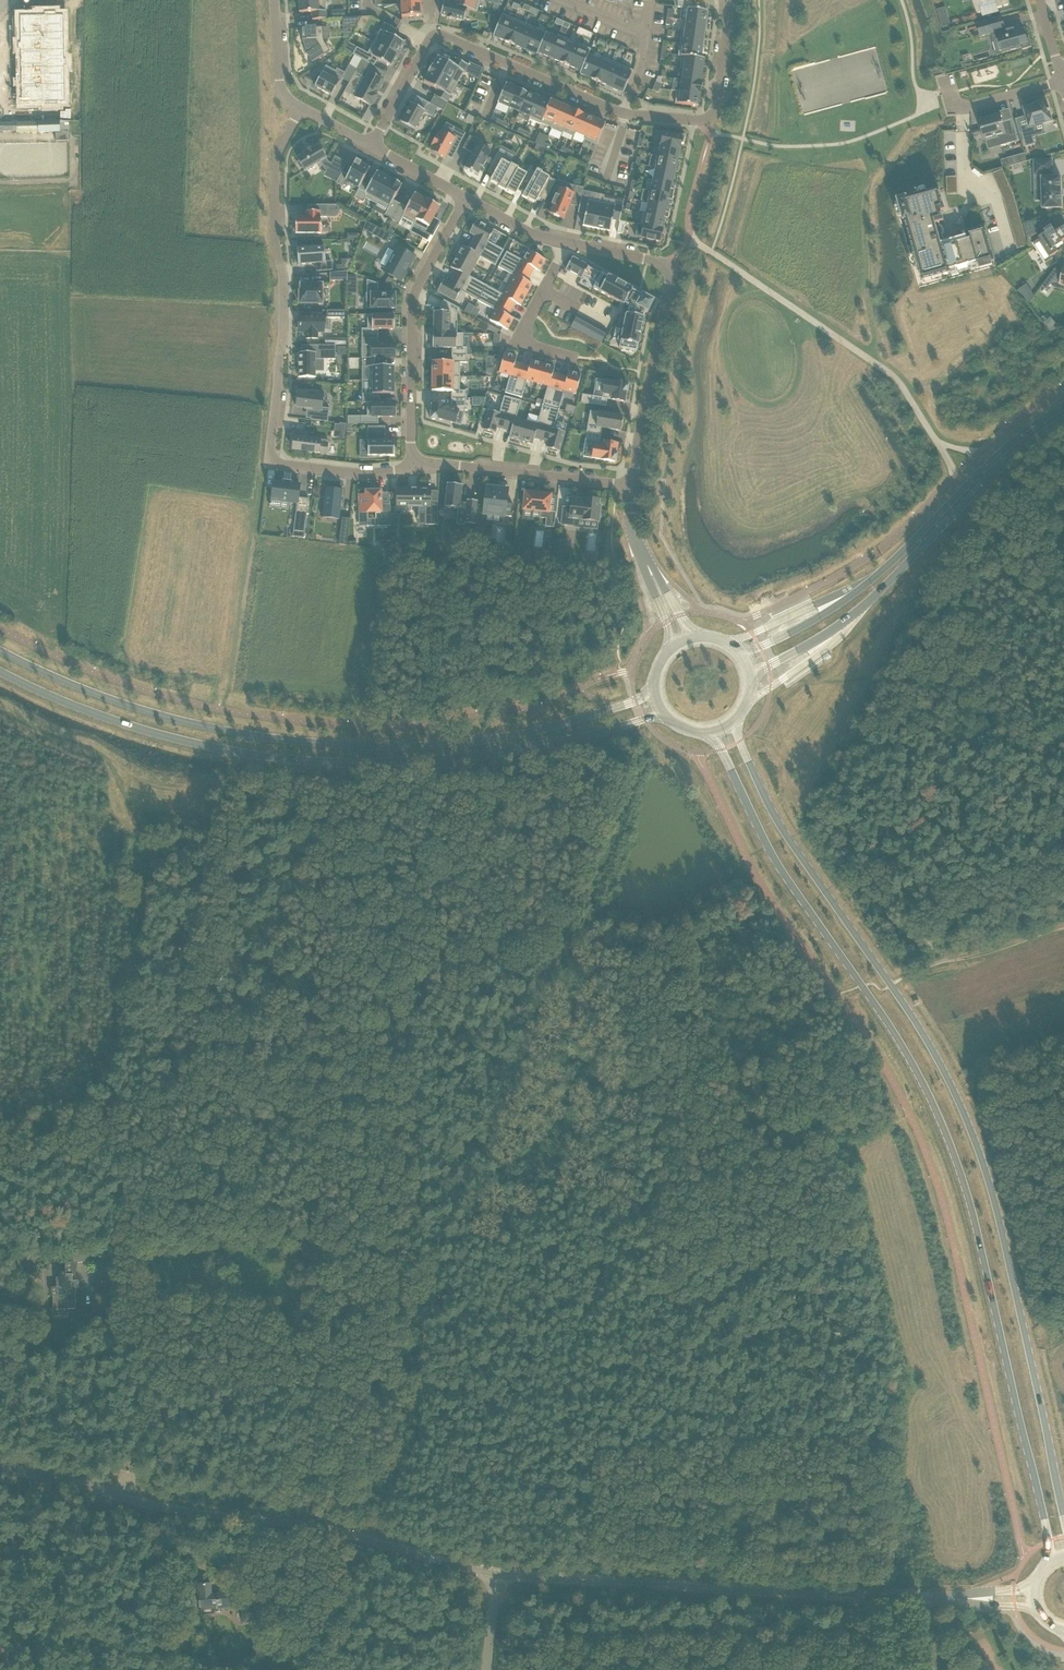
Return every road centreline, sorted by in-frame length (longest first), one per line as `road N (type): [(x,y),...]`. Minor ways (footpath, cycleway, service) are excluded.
road 1 (unclassified): [(973,1599),(457,1573),(180,1482),(0,1454)]
road 2 (secondary): [(712,732),(757,825),(940,1120),(968,1200),(1049,1562)]
road 3 (secondary): [(1063,1520),(993,1194),(965,1113),(933,1049),(777,816),(731,725)]
road 4 (track): [(382,999),(406,1045),(409,1176),(430,1227),(480,1243),(650,1226),(691,1244),(775,1222),(807,1168),(792,1054),(830,1017),(838,995)]
road 5 (secondary): [(0,670),(149,732),(313,761),(460,758),(666,717)]
road 6 (secondary): [(653,683),(634,699),(542,729),(368,746),(180,720),(0,650)]
road 7 (track): [(353,1539),(407,1463),(422,1414),(421,1282),(486,1144),(559,935)]
road 8 (track): [(559,935),(349,1011),(105,1084),(0,1104)]
road 9 (residential): [(300,109),(277,151),(283,334),(270,455),(281,464),(341,471),(413,467)]
road 10 (secondary): [(1063,405),(1001,452),(863,587),(789,634),(740,652)]
road 11 (secondary): [(752,678),(865,604),(982,484),(1063,419)]
road 12 (residential): [(372,147),(428,44),(444,37),(624,114),(694,121)]
road 13 (residential): [(564,243),(677,267),(629,484)]
road 14 (track): [(838,995),(757,1014),(675,927),(559,935)]
road 15 (residential): [(464,199),(413,306),(413,467)]
road 16 (track): [(838,995),(873,981),(880,991),(1063,914)]
road 17 (track): [(644,720),(559,935)]
road 18 (residential): [(413,467),(629,484)]
road 19 (residential): [(564,243),(522,340),(577,359)]
road 20 (residential): [(1062,78),(963,107),(953,106),(947,83)]
road 21 (residential): [(728,0),(716,104),(707,120),(694,121)]
road 22 (track): [(353,1539),(337,1669)]

